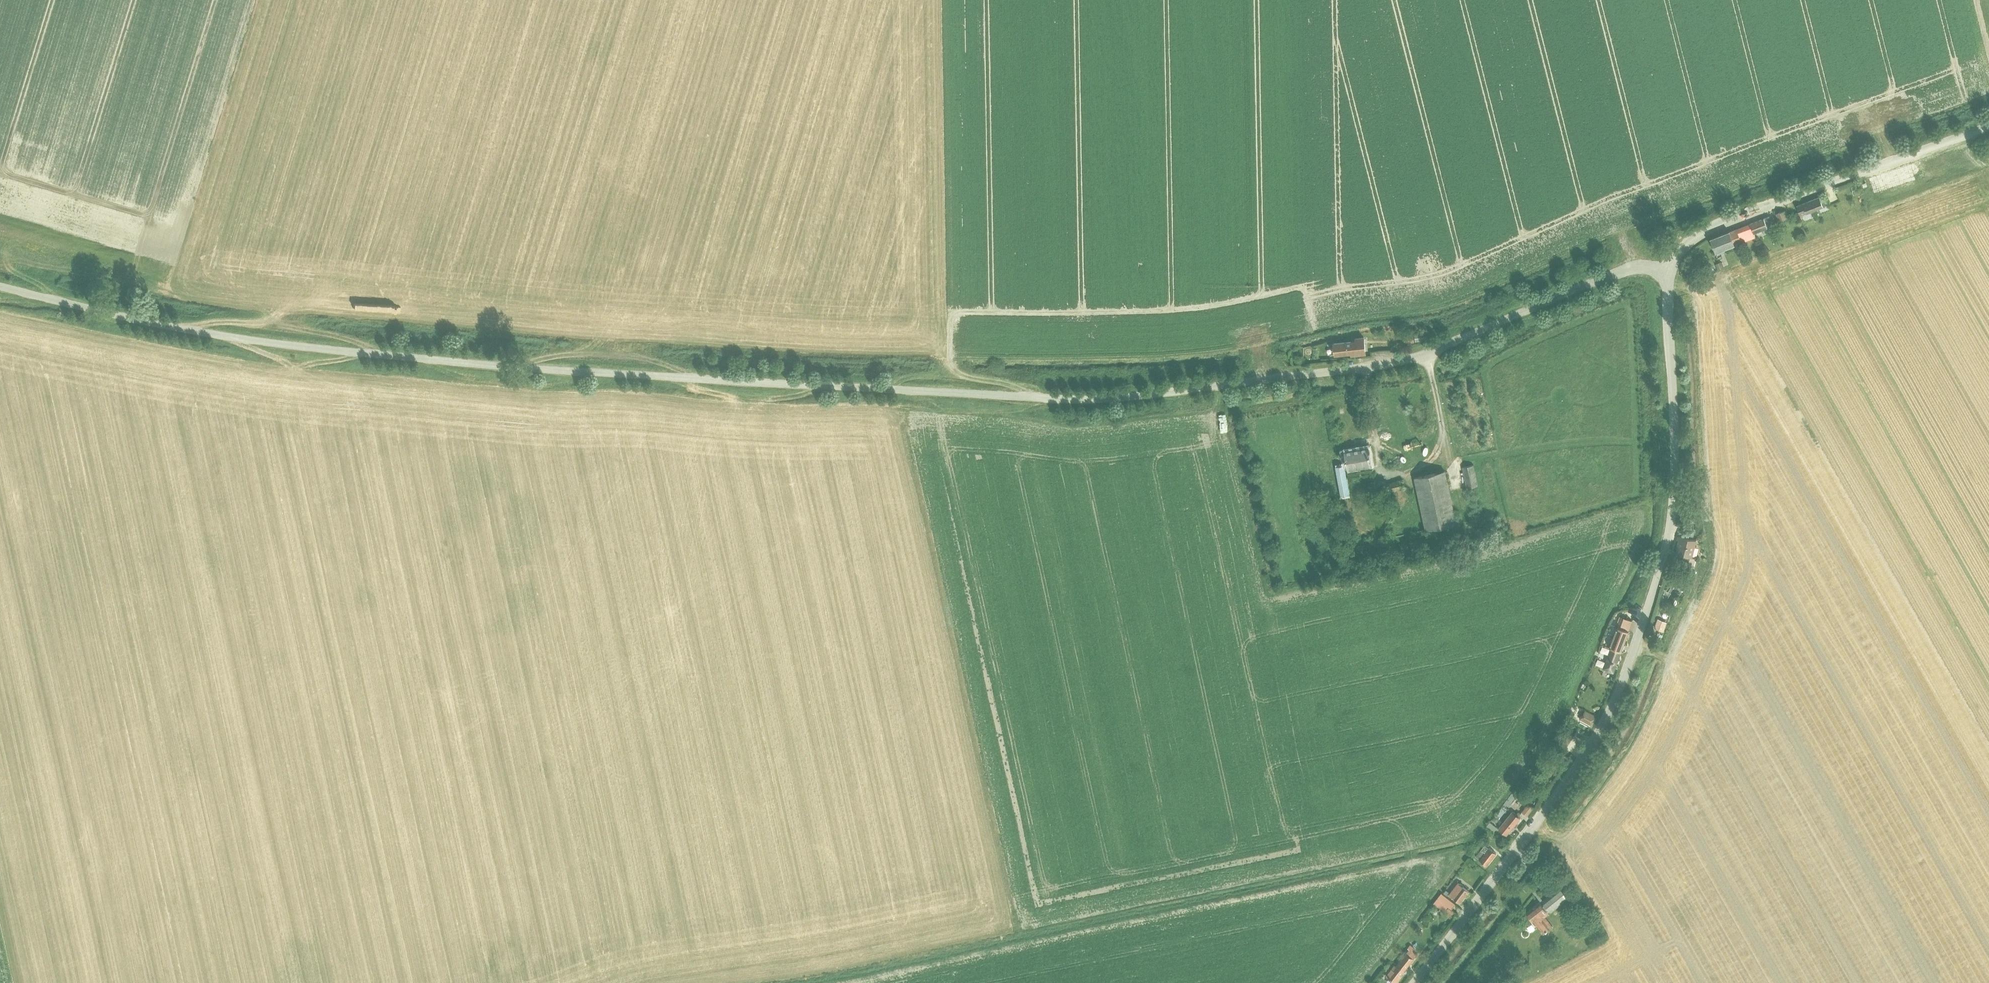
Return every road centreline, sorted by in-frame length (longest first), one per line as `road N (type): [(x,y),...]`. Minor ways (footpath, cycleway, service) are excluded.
road 1 (unclassified): [(1670,272),(1631,267),(1456,342),(1364,368),(1077,399),(520,368),(269,344),(0,286)]
road 2 (unclassified): [(1414,982),(1576,766),(1618,691),(1672,514),(1670,272)]
road 3 (unclassified): [(1670,272),(1685,246),(1721,224),(1988,126)]

